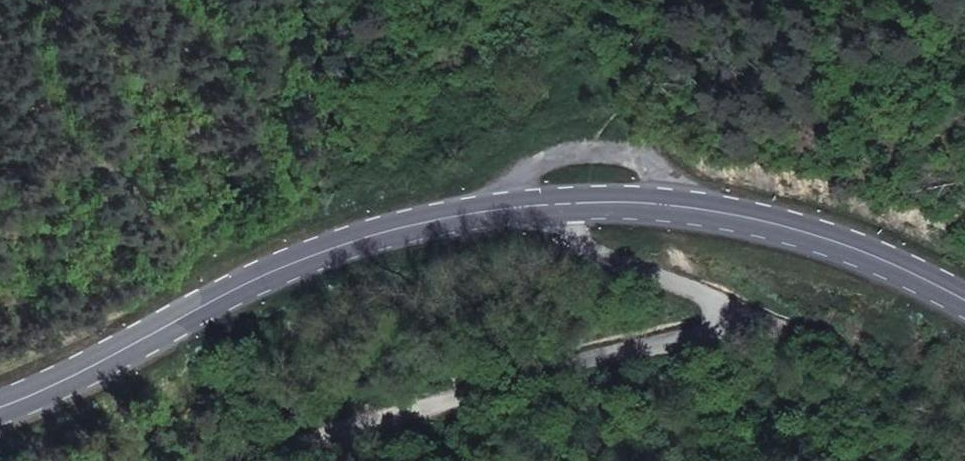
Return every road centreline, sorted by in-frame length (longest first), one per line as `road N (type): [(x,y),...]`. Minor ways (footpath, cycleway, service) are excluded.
road 1 (unclassified): [(566,205),(571,231),(611,258),(711,294),(730,318),(725,331),(563,368),(340,434),(280,460)]
road 2 (secondary): [(566,205),(465,216),(349,243),(0,409)]
road 3 (secondary): [(964,300),(856,248),(774,222),(661,202),(566,205)]

